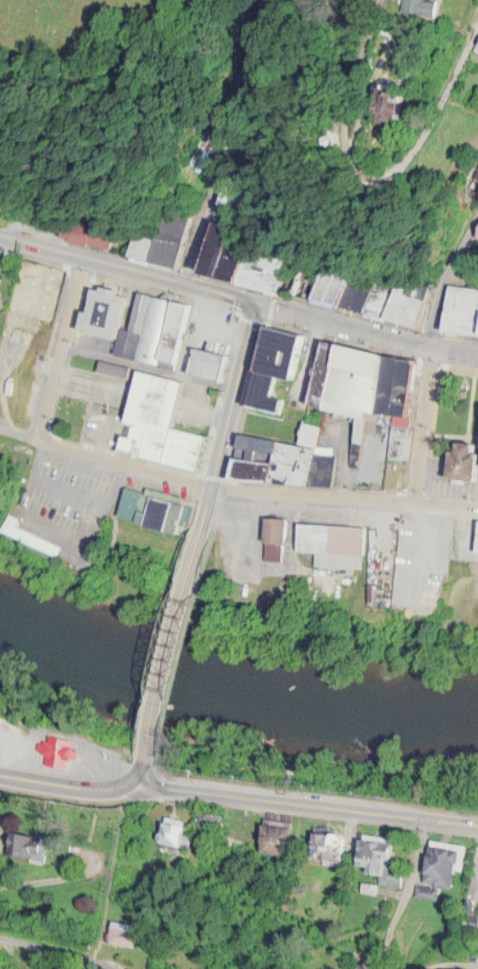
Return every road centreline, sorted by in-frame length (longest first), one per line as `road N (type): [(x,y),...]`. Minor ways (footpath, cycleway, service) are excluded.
road 1 (residential): [(402,0),(381,56),(361,158),(401,178),(429,161),(477,59)]
road 2 (residential): [(477,822),(127,779)]
road 3 (residential): [(190,282),(260,0)]
road 4 (tertiary): [(0,232),(259,301)]
road 5 (residential): [(213,487),(477,508)]
road 6 (tertiary): [(146,759),(204,526)]
road 7 (tertiary): [(204,526),(259,301)]
road 8 (residential): [(426,816),(391,948),(477,965)]
road 9 (residential): [(259,301),(477,346)]
road 10 (track): [(92,934),(304,968)]
road 11 (residential): [(34,435),(213,487)]
road 12 (residential): [(86,258),(34,435)]
road 13 (residential): [(436,341),(420,501)]
road 14 (residential): [(477,204),(451,245),(436,341)]
road 15 (tertiary): [(127,779),(89,788),(0,775)]
road 16 (residential): [(121,968),(0,939)]

